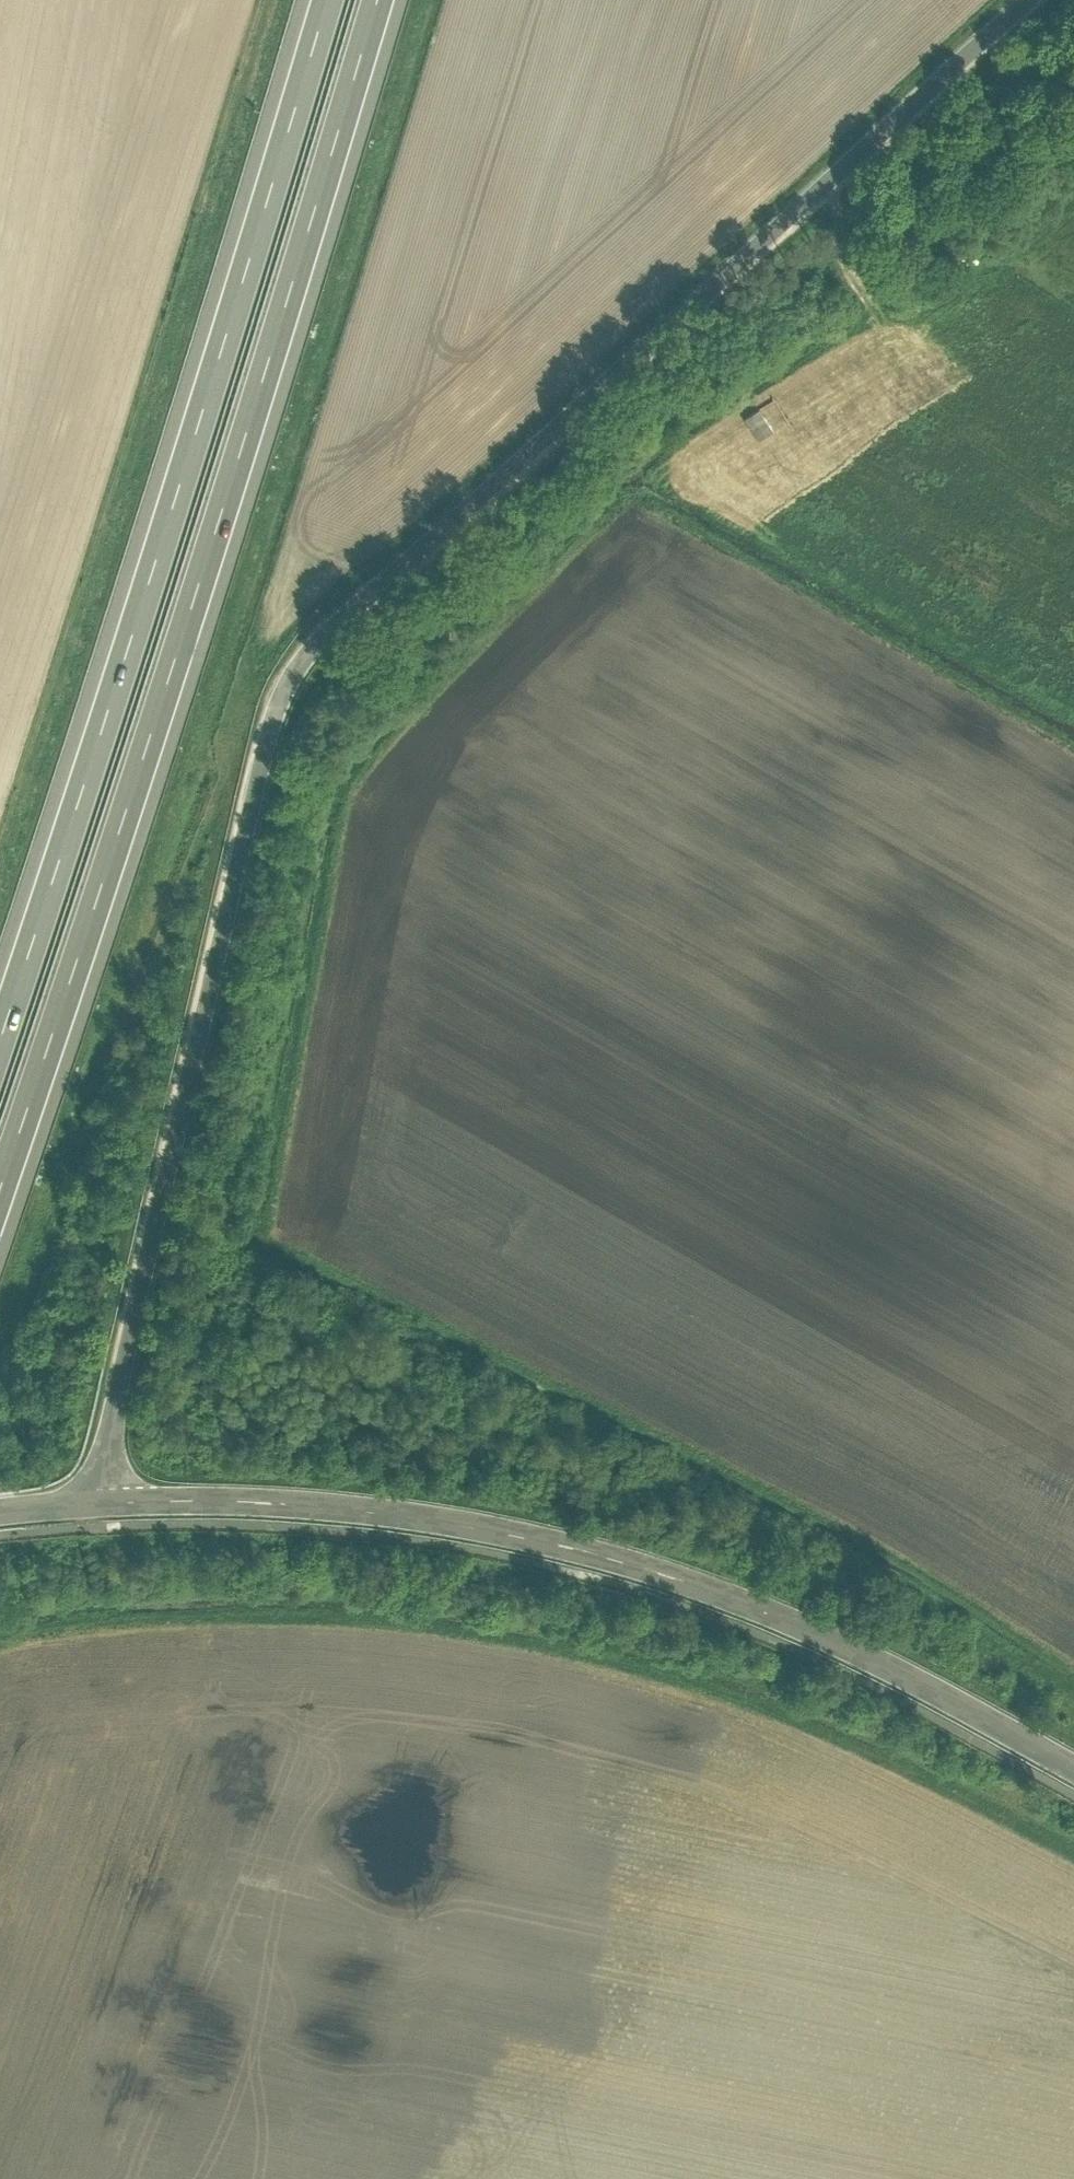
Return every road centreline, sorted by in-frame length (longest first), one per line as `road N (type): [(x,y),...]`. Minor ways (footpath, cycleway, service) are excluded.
road 1 (tertiary): [(108,1495),(123,1378),(283,690),(339,620),(1019,0)]
road 2 (motorway): [(0,1195),(214,532),(373,0)]
road 3 (motorway): [(325,0),(0,1044)]
road 4 (tertiary): [(108,1495),(283,1497),(428,1511),(583,1545),(699,1578),(813,1626),(1073,1762)]

